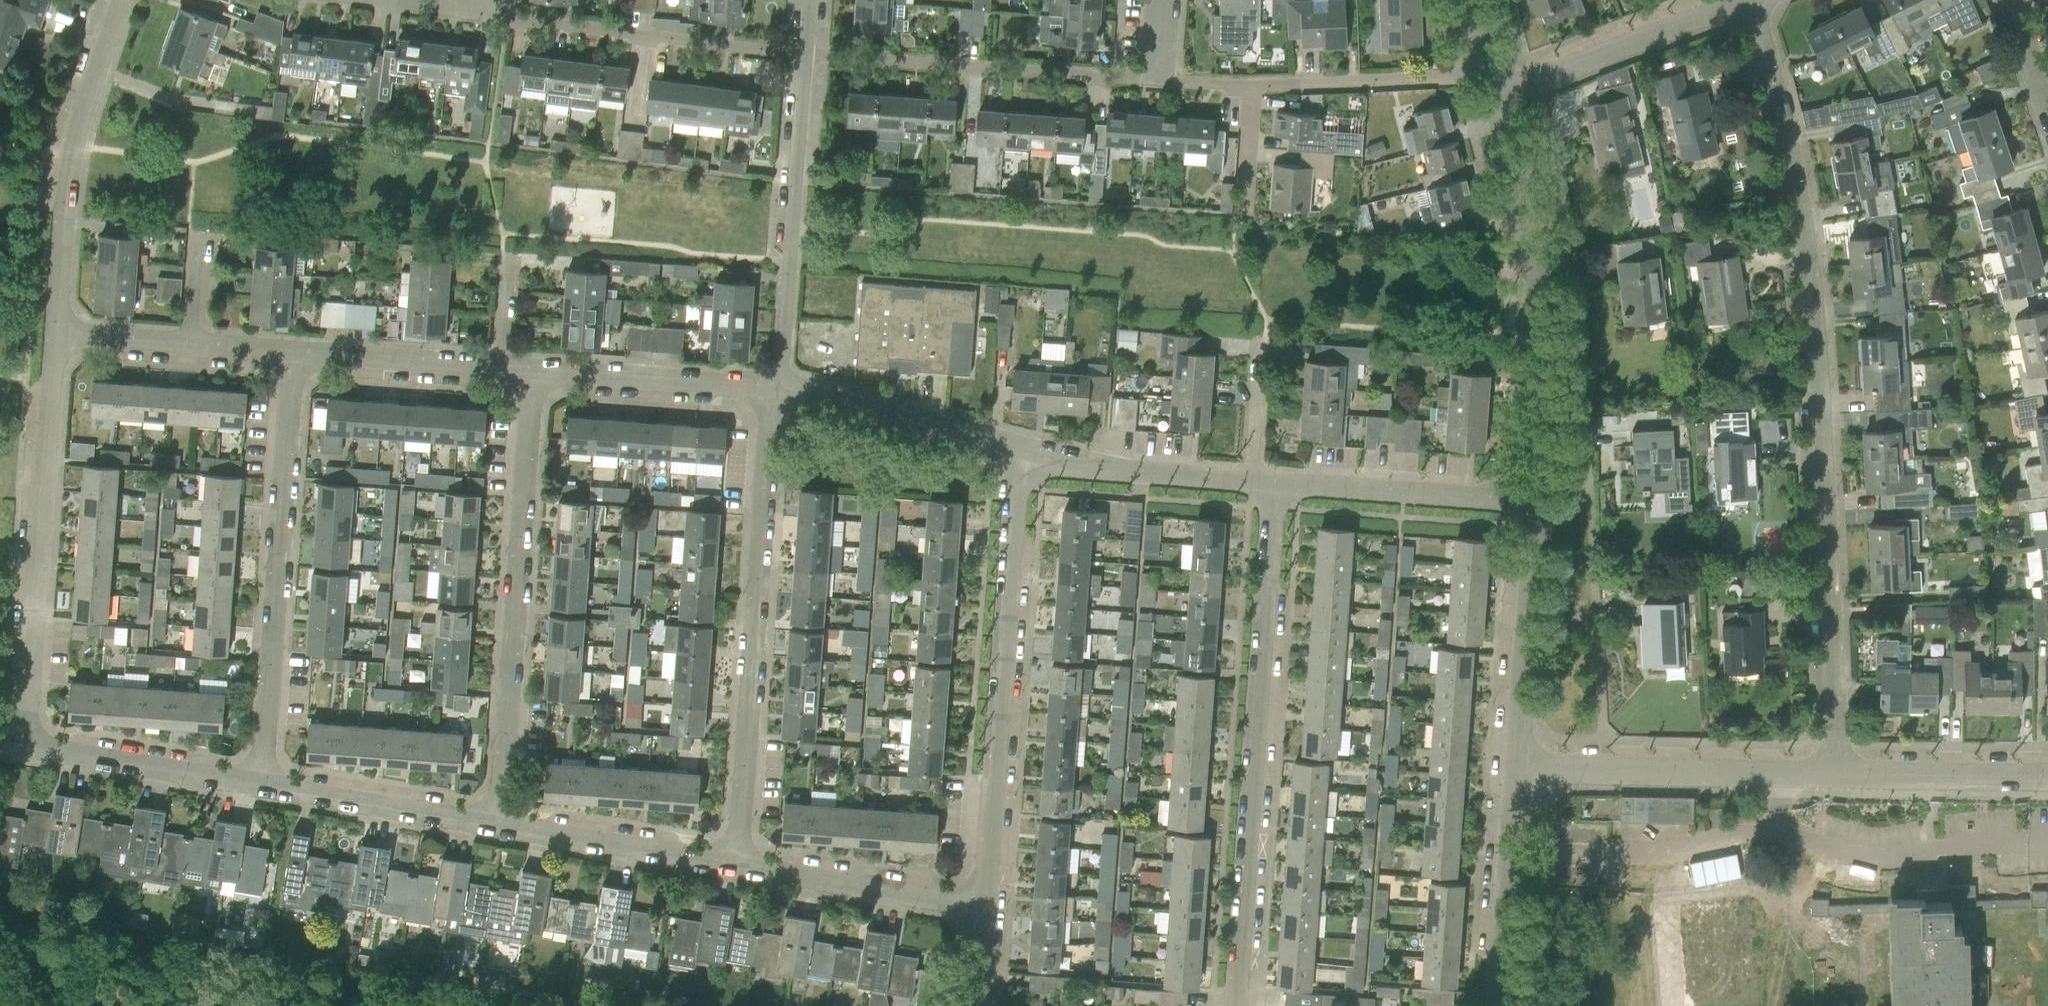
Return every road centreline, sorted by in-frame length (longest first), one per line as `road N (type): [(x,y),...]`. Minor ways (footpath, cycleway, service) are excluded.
road 1 (residential): [(1838,773),(1811,291),(1795,174),(1757,0)]
road 2 (residential): [(264,785),(56,749),(30,731),(24,714),(55,334)]
road 3 (residential): [(1234,1005),(1273,483)]
road 4 (residential): [(738,861),(777,385)]
road 5 (residential): [(985,905),(1021,449)]
road 6 (residential): [(499,821),(533,369)]
road 7 (residential): [(1532,505),(1540,342),(1516,182),(1490,77)]
road 8 (residential): [(264,785),(293,353)]
road 9 (residential): [(1158,80),(801,54)]
road 10 (residential): [(55,334),(73,145),(120,0)]
road 11 (residential): [(777,385),(801,54)]
road 12 (residential): [(1514,769),(1838,773)]
road 13 (residential): [(801,54),(486,12)]
road 14 (residential): [(1514,769),(1532,505)]
road 15 (residential): [(1490,77),(1546,73),(1738,0)]
road 16 (residential): [(1273,483),(1532,505)]
road 17 (residential): [(777,385),(1021,449)]
road 18 (residential): [(985,905),(738,861)]
road 19 (residential): [(533,369),(777,385)]
road 20 (residential): [(738,861),(499,821)]
road 21 (residential): [(1490,77),(1252,87)]
road 22 (residential): [(499,821),(264,785)]
road 23 (residential): [(1500,1005),(1514,769)]
road 24 (residential): [(1021,449),(1066,463),(1251,481)]
road 25 (residential): [(1838,773),(2047,777)]
road 26 (residential): [(293,353),(501,367)]
road 27 (residential): [(1251,481),(1261,339)]
road 28 (residential): [(55,334),(190,345)]
road 29 (residential): [(1242,217),(1252,87)]
road 30 (residential): [(2047,118),(2005,0)]

